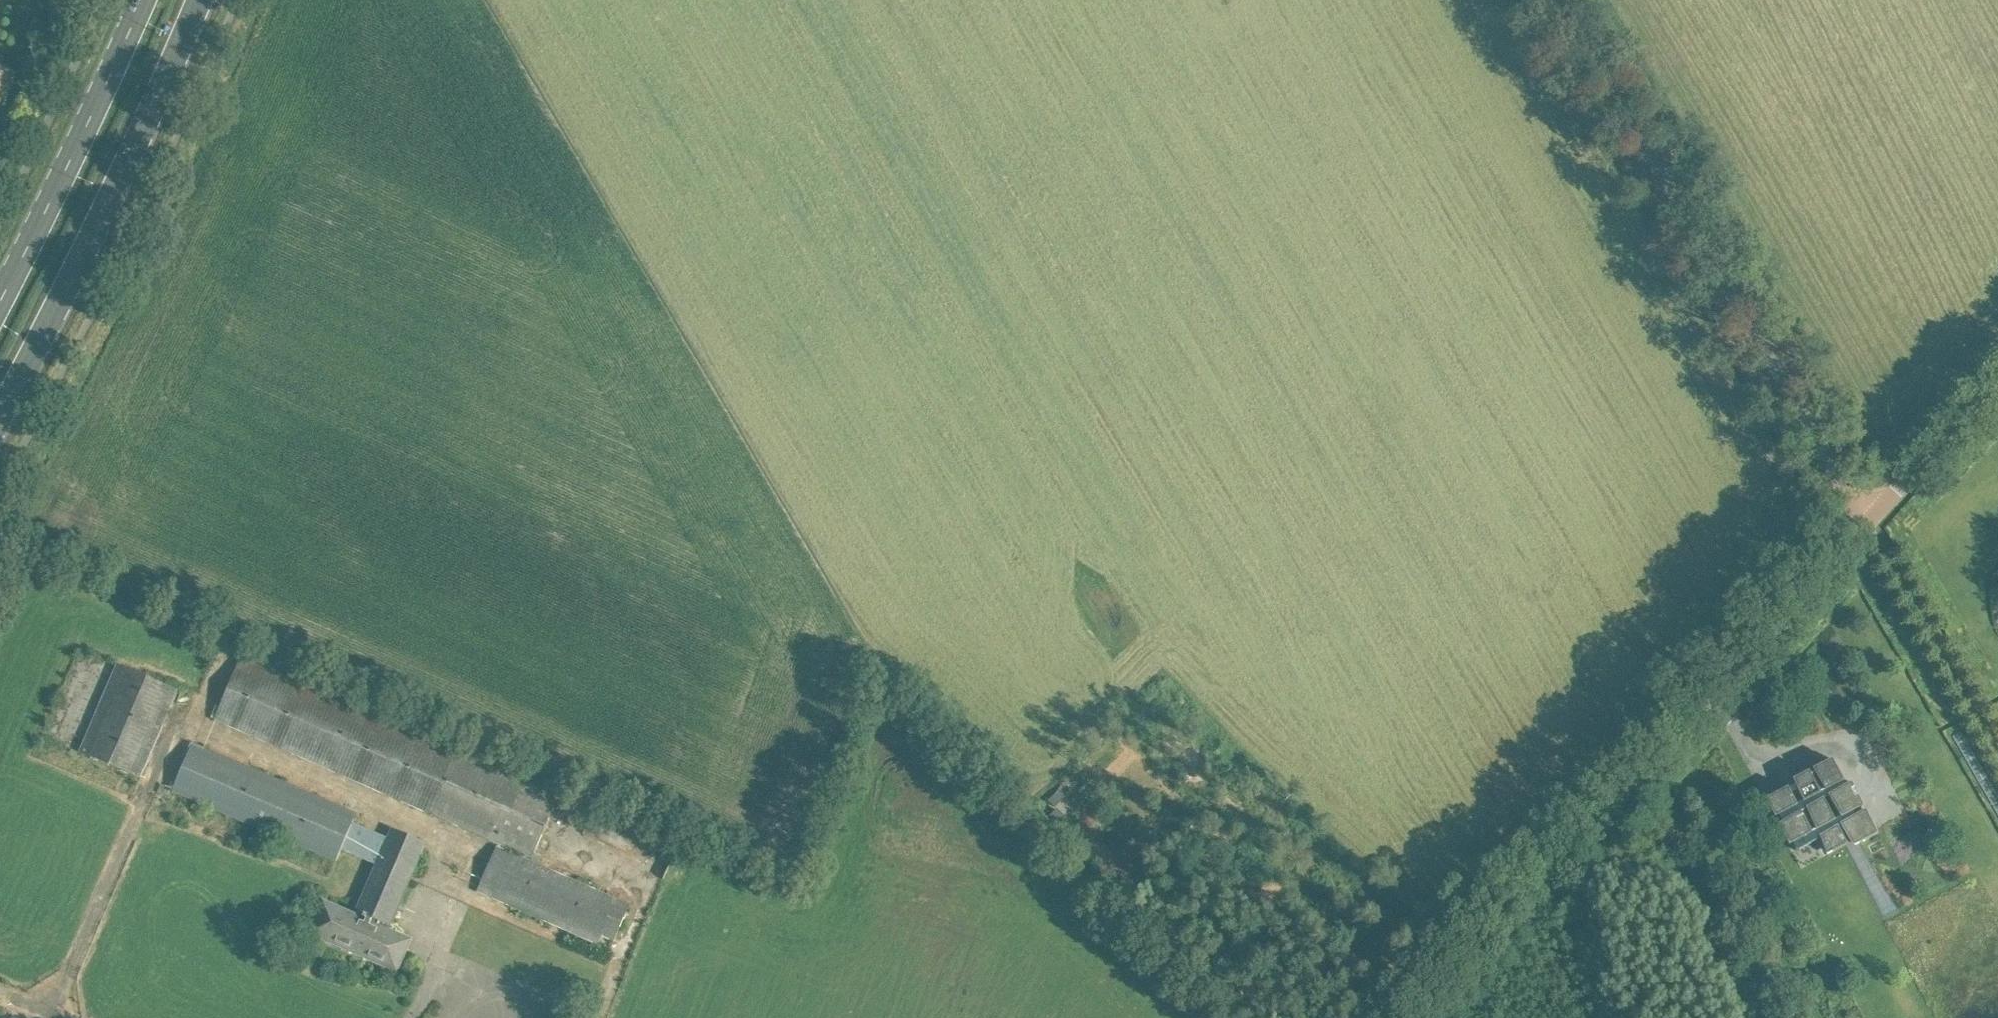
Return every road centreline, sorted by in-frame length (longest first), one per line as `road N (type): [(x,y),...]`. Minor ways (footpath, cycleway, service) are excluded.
road 1 (unclassified): [(1410,1017),(1866,523)]
road 2 (unclassified): [(1866,523),(1560,0)]
road 3 (primary): [(0,412),(197,0)]
road 4 (primary): [(140,0),(0,286)]
road 5 (unclassified): [(1866,523),(1997,379)]

